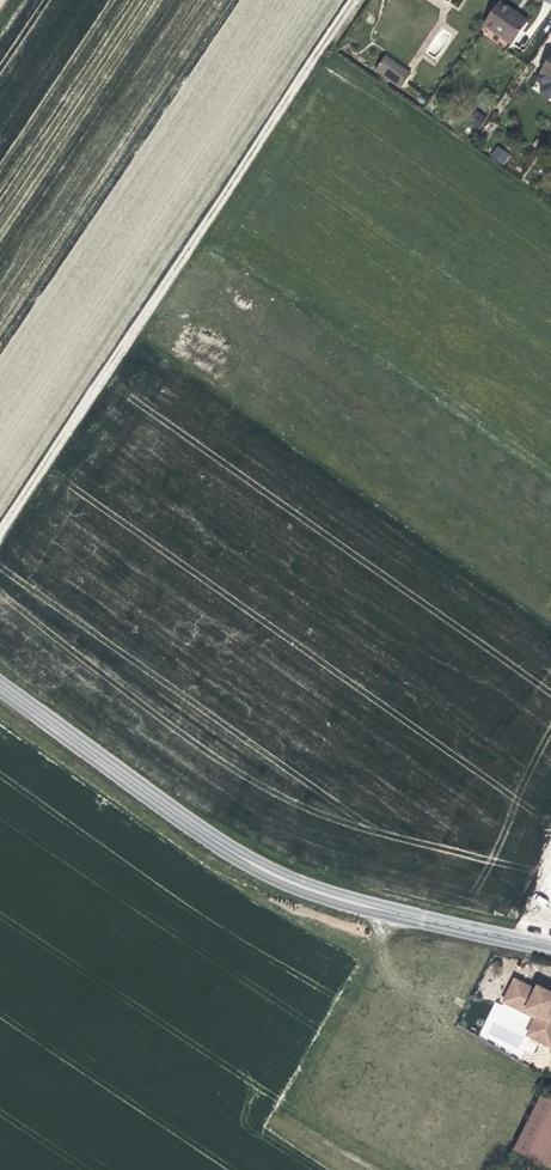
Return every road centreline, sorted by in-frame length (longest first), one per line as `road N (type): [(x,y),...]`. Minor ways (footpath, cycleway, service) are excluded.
road 1 (track): [(358,0),(0,535)]
road 2 (tertiary): [(0,685),(206,834),(315,890),(550,947)]
road 3 (track): [(396,911),(286,1110),(390,1169)]

